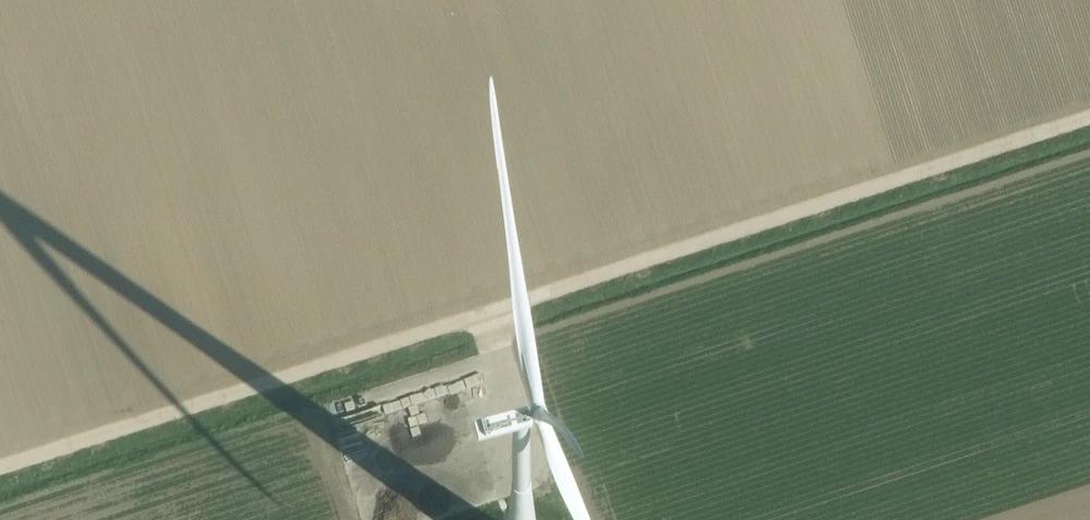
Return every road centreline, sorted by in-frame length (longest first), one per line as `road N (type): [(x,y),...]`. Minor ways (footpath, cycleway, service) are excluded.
road 1 (track): [(0,468),(1089,114)]

